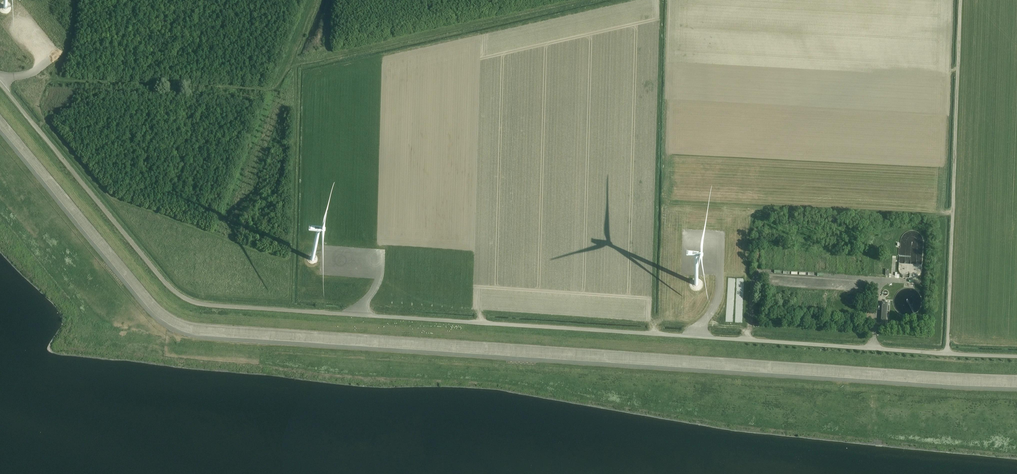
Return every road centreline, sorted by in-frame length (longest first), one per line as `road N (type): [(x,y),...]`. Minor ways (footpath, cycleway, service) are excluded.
road 1 (unclassified): [(0,133),(150,313),(198,337),(1016,389)]
road 2 (unclassified): [(948,353),(193,302),(158,273),(0,83)]
road 3 (track): [(588,0),(298,65),(291,300),(211,295),(181,284),(47,122)]
road 4 (track): [(40,130),(47,122),(36,107),(52,80),(287,92),(323,0)]
road 5 (unclassified): [(948,353),(960,0)]
road 6 (track): [(195,291),(310,0)]
road 7 (track): [(211,295),(287,92)]

